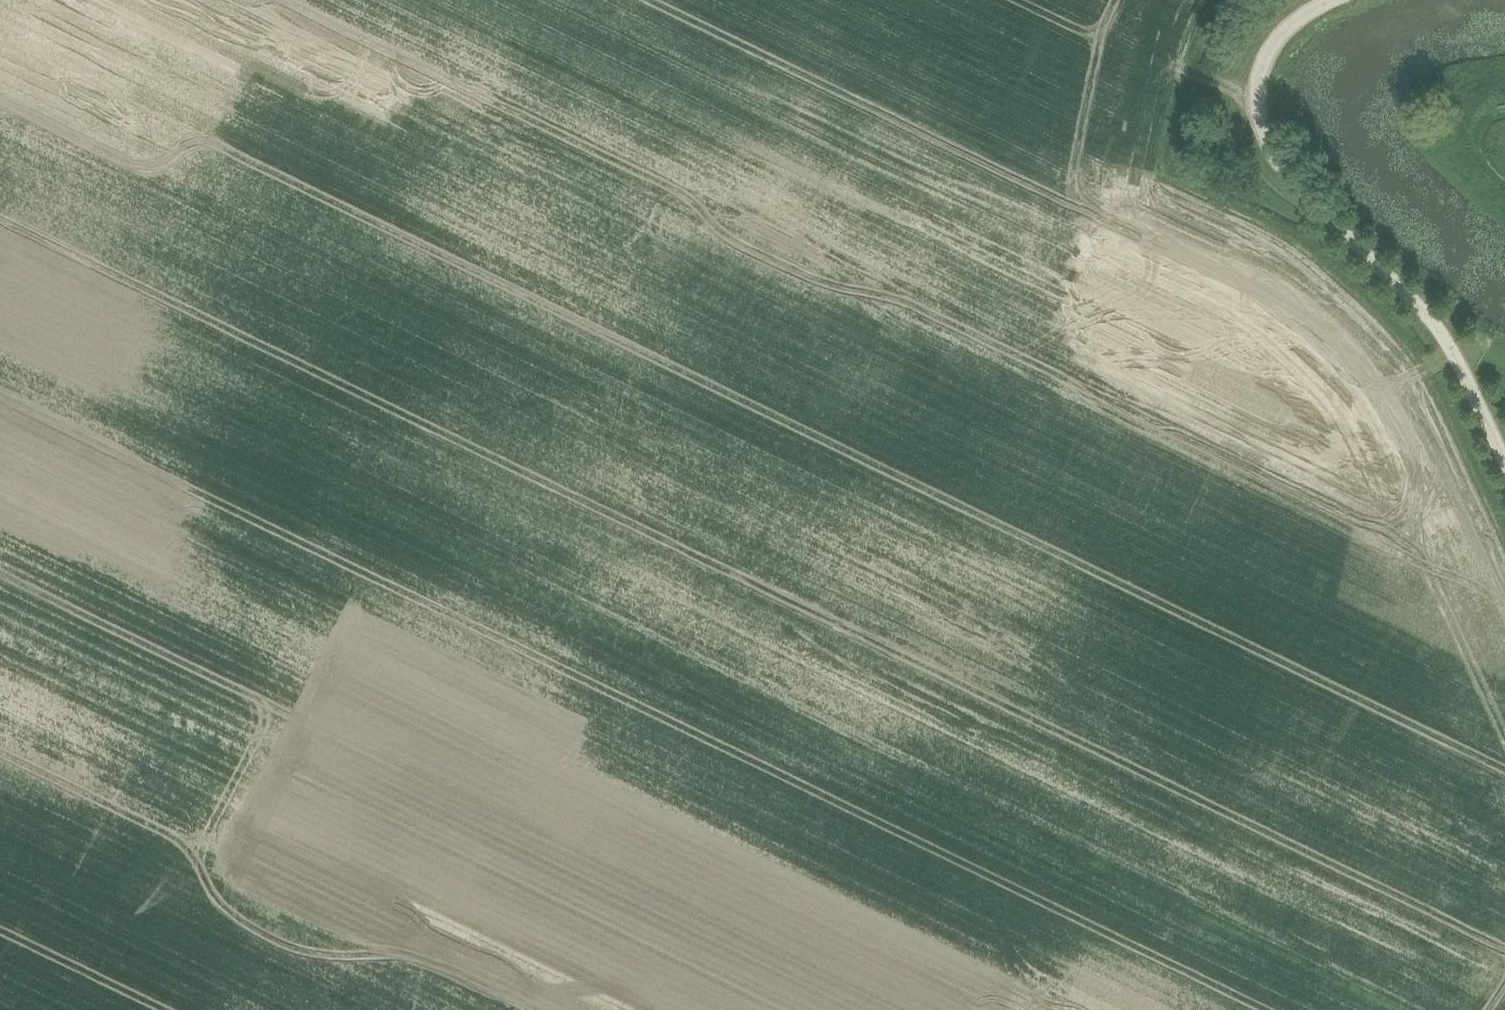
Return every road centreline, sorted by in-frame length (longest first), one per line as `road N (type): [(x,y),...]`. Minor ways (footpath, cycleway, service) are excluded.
road 1 (unclassified): [(1504,464),(1426,316),(1288,176),(1266,139),(1257,86),(1270,49),(1339,0)]

